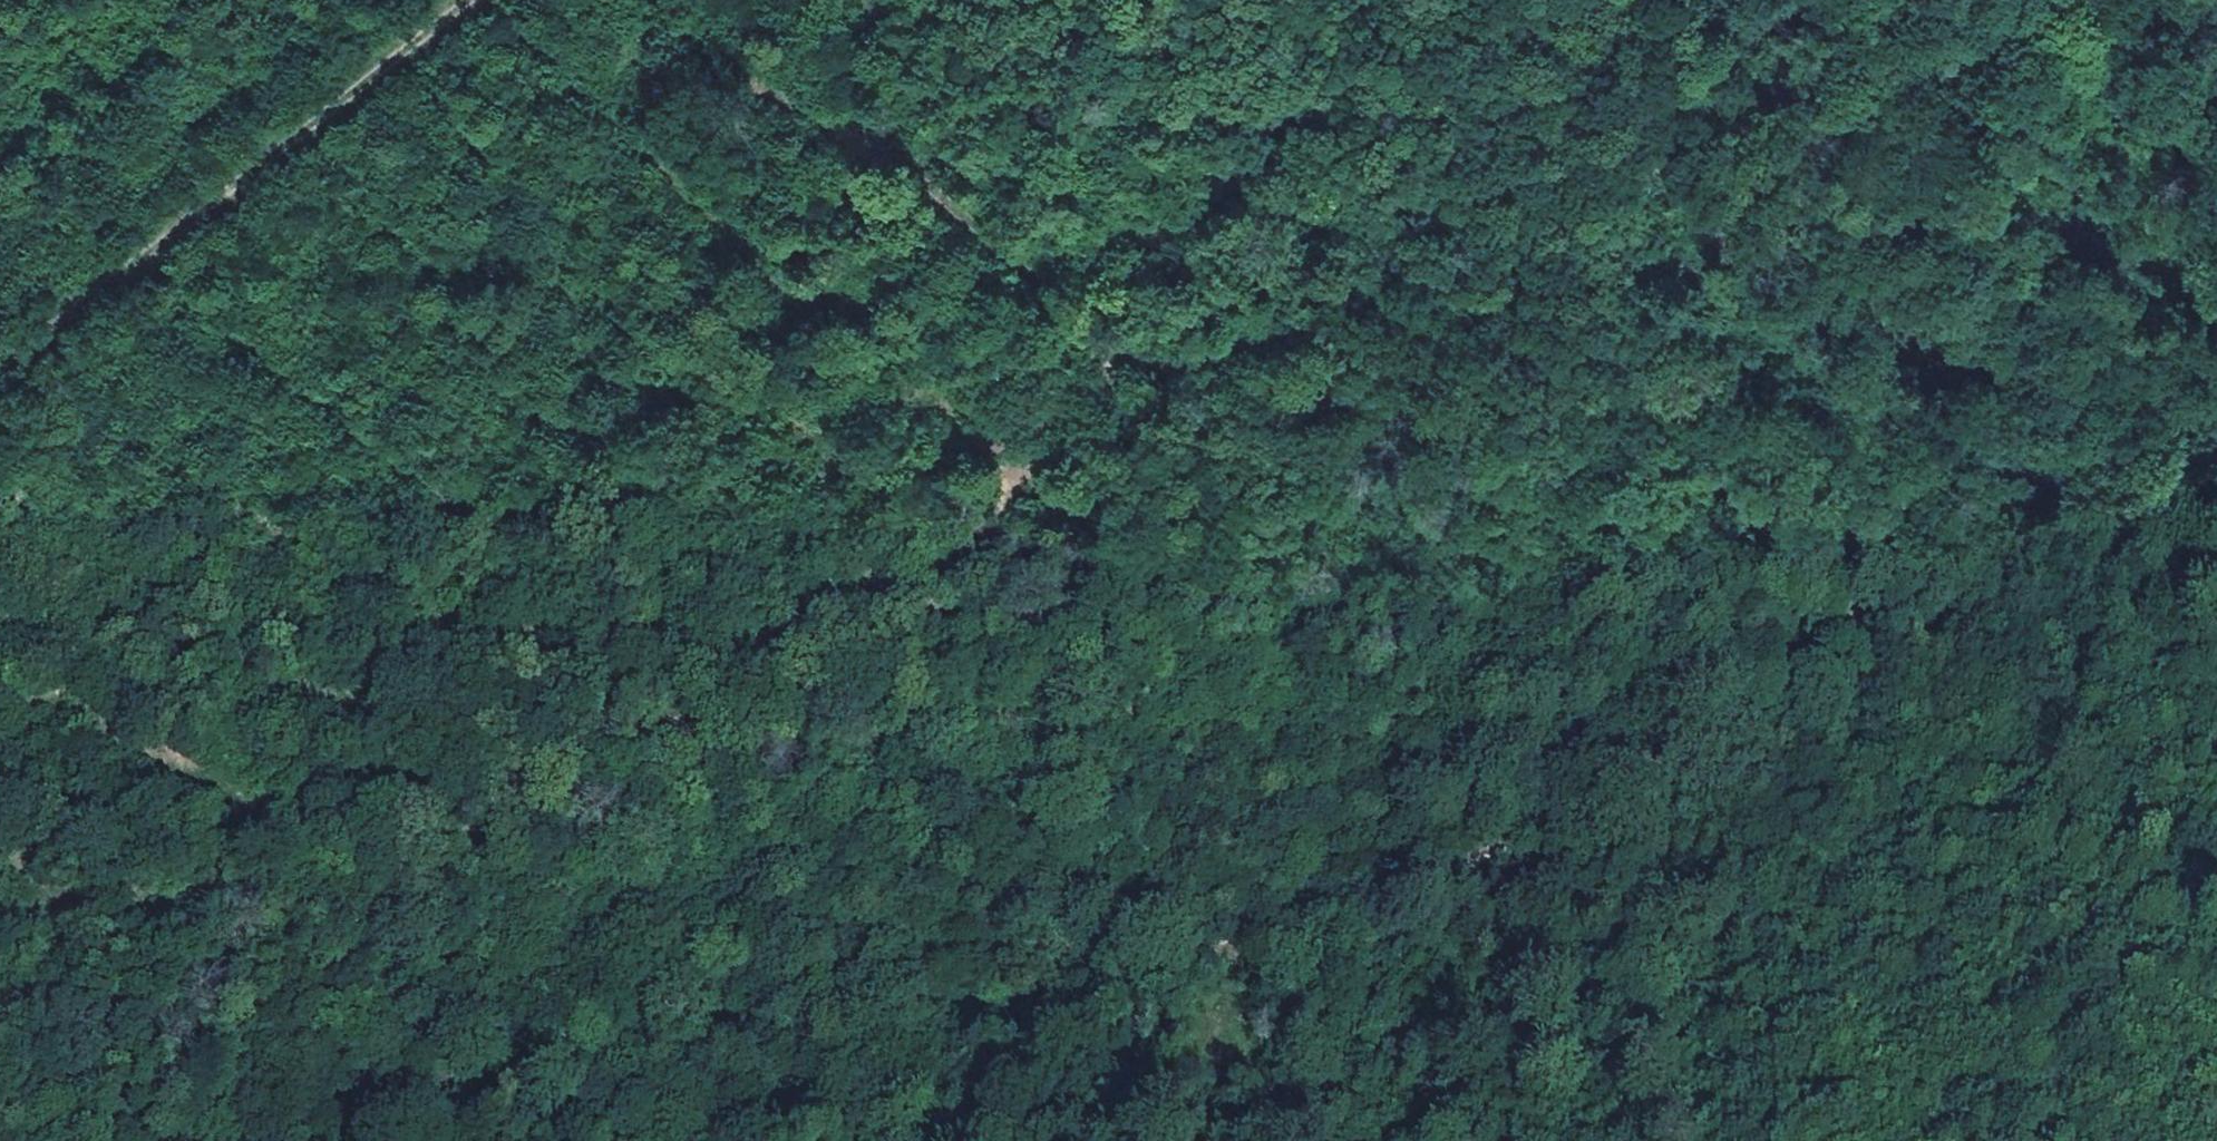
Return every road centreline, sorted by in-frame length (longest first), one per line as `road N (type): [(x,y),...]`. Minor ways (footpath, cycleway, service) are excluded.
road 1 (track): [(2216,375),(1943,605),(1474,870),(1110,989)]
road 2 (track): [(0,381),(481,0)]
road 3 (track): [(0,146),(137,0)]

